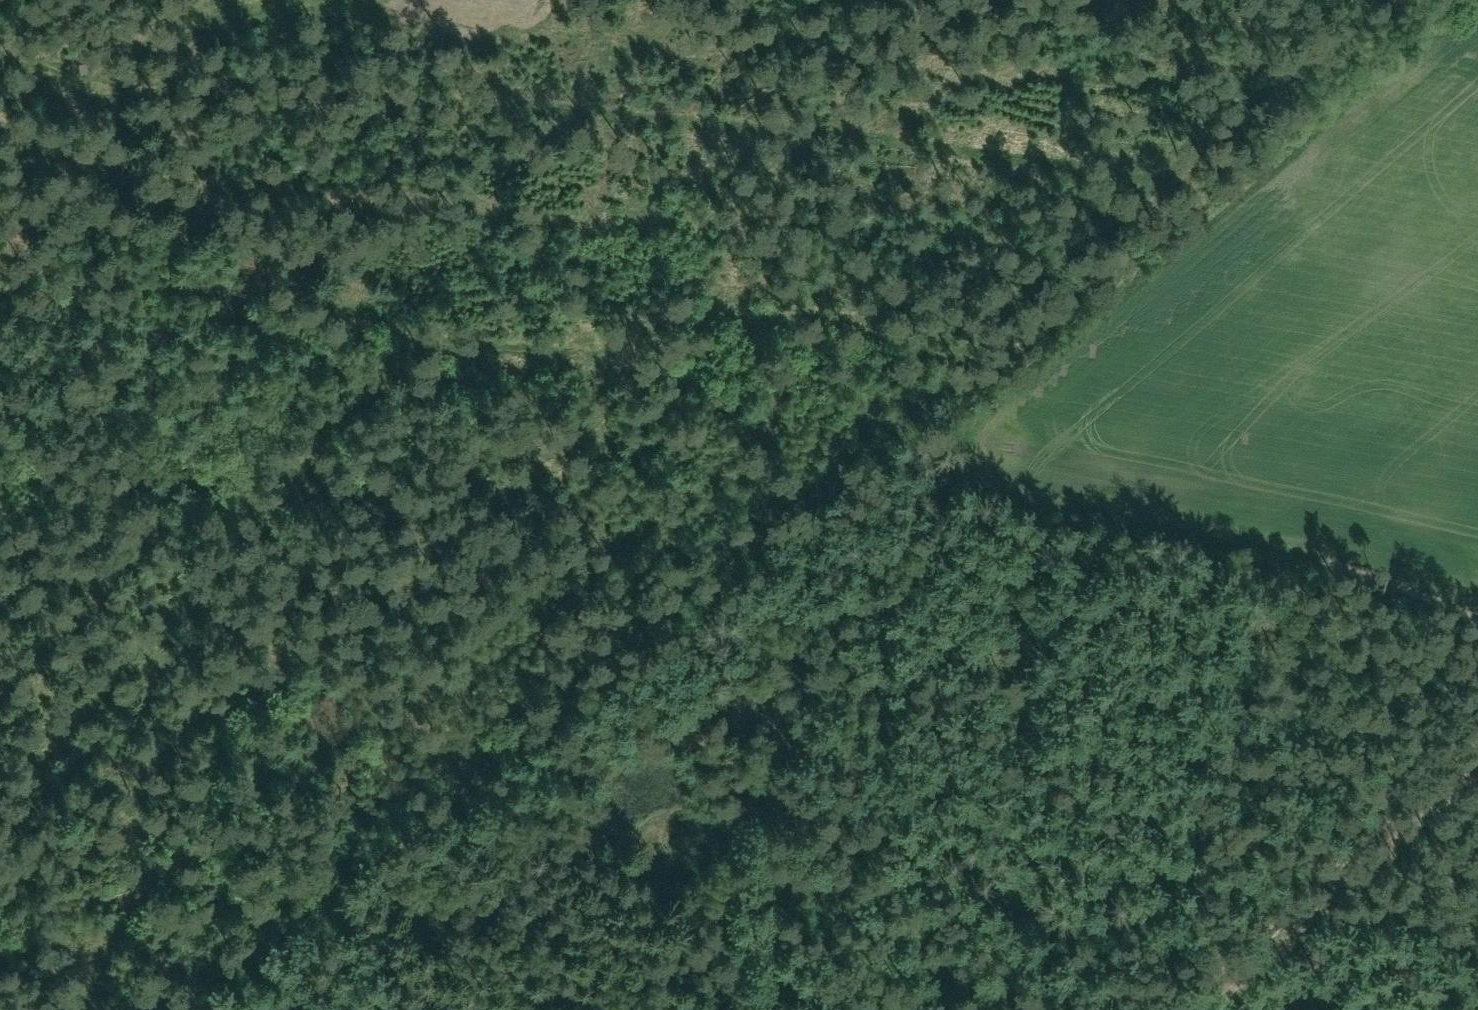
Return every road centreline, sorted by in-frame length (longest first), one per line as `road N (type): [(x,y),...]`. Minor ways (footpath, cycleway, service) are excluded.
road 1 (track): [(1477,764),(1202,1009)]

